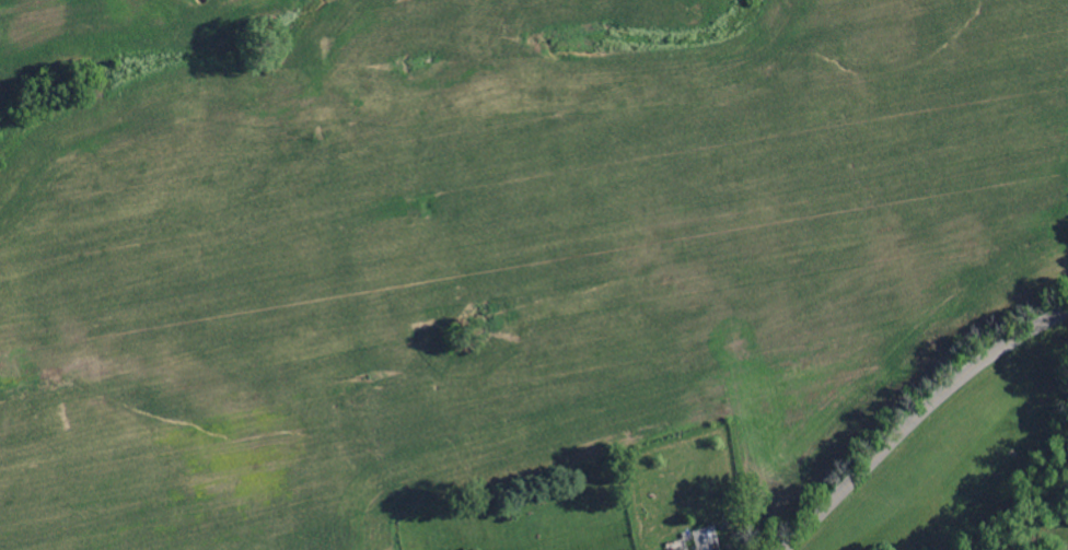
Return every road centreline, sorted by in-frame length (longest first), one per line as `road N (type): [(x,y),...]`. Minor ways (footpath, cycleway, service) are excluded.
road 1 (residential): [(785,549),(960,379),(1067,311)]

